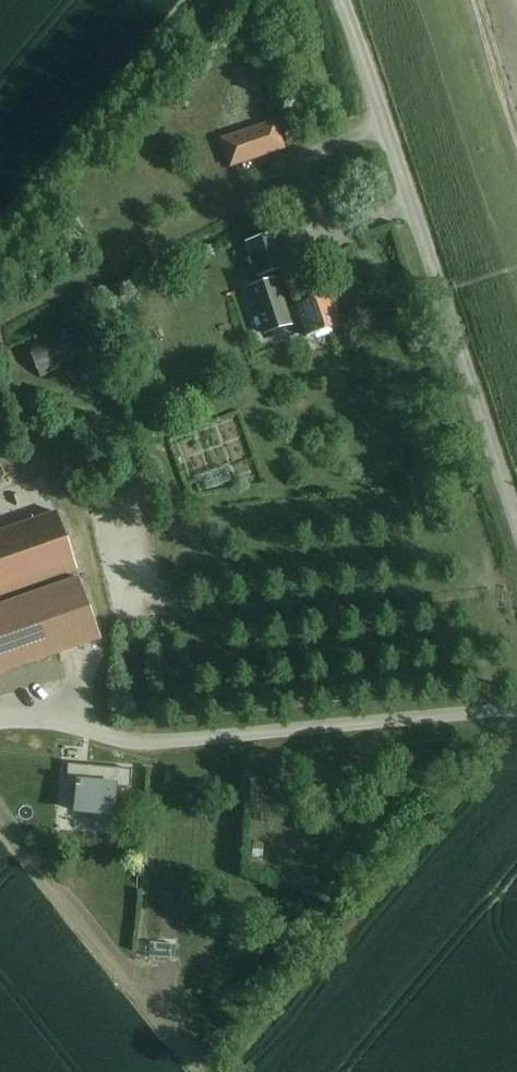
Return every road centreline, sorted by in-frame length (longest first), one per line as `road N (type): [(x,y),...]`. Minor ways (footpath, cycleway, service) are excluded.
road 1 (unclassified): [(516,525),(347,0)]

